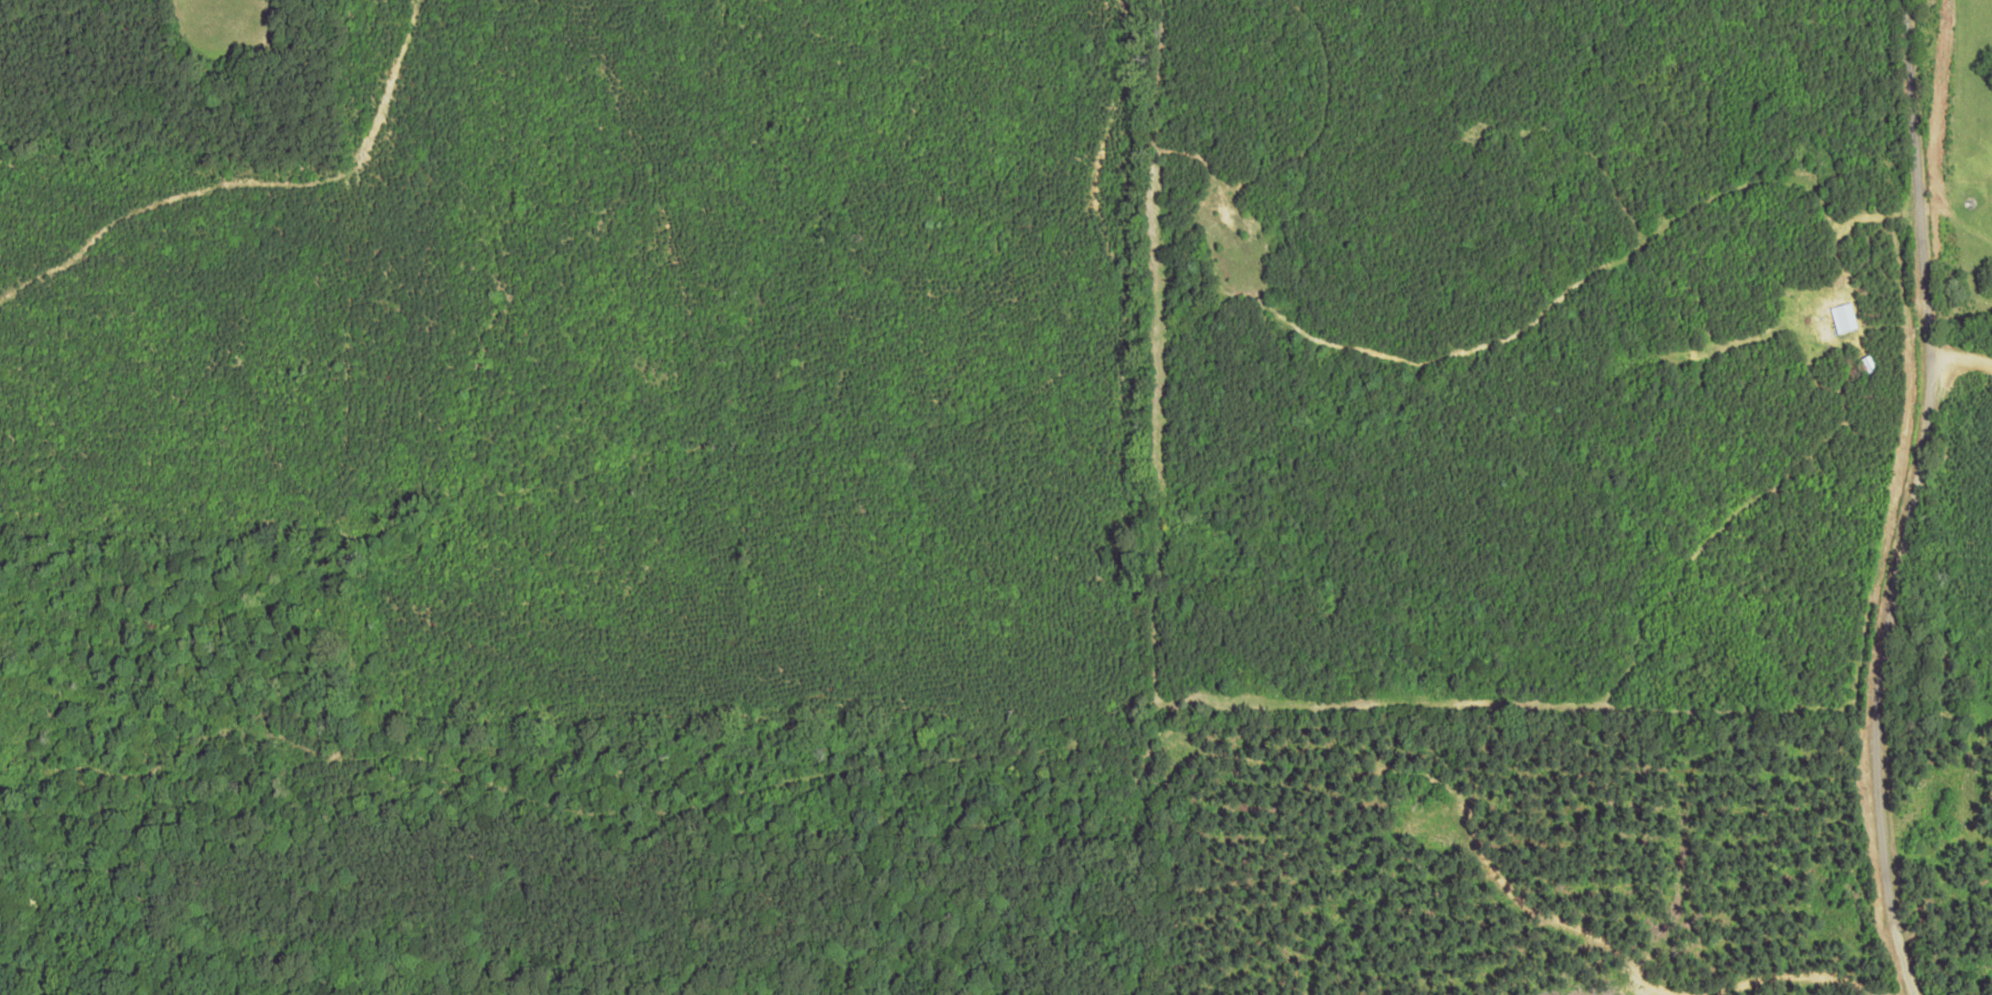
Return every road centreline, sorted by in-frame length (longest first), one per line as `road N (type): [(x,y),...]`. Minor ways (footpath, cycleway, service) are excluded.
road 1 (residential): [(1912,994),(1876,866),(1886,681),(1921,371),(1901,0)]

